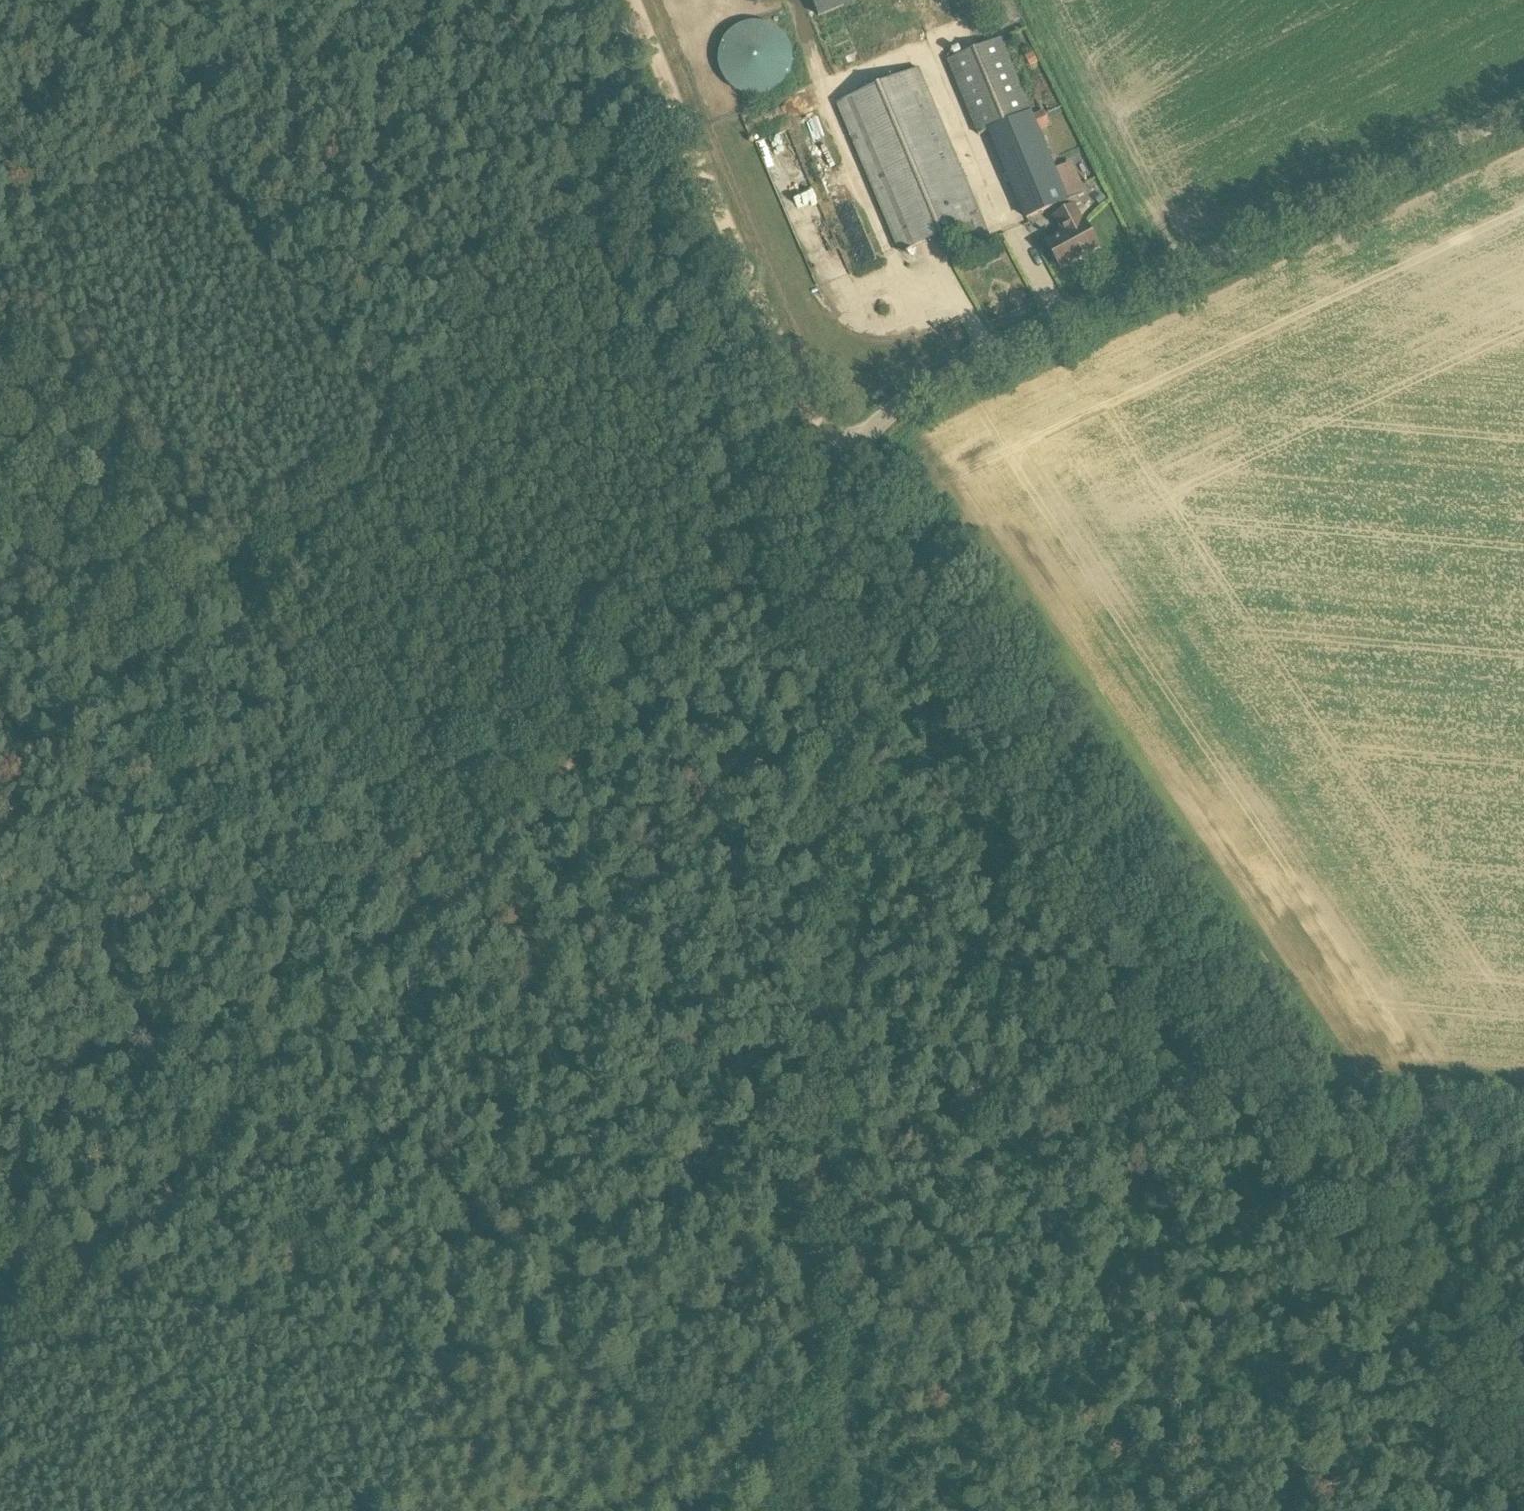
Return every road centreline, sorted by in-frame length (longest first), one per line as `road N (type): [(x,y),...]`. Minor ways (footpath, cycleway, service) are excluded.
road 1 (unclassified): [(813,1510),(834,599),(847,462),(919,394),(1523,111)]
road 2 (track): [(834,599),(725,604),(83,1276)]
road 3 (track): [(83,1276),(128,1295),(360,1350),(564,1381),(813,1489)]
road 4 (track): [(847,462),(635,0)]
road 5 (track): [(83,1276),(0,1364)]

